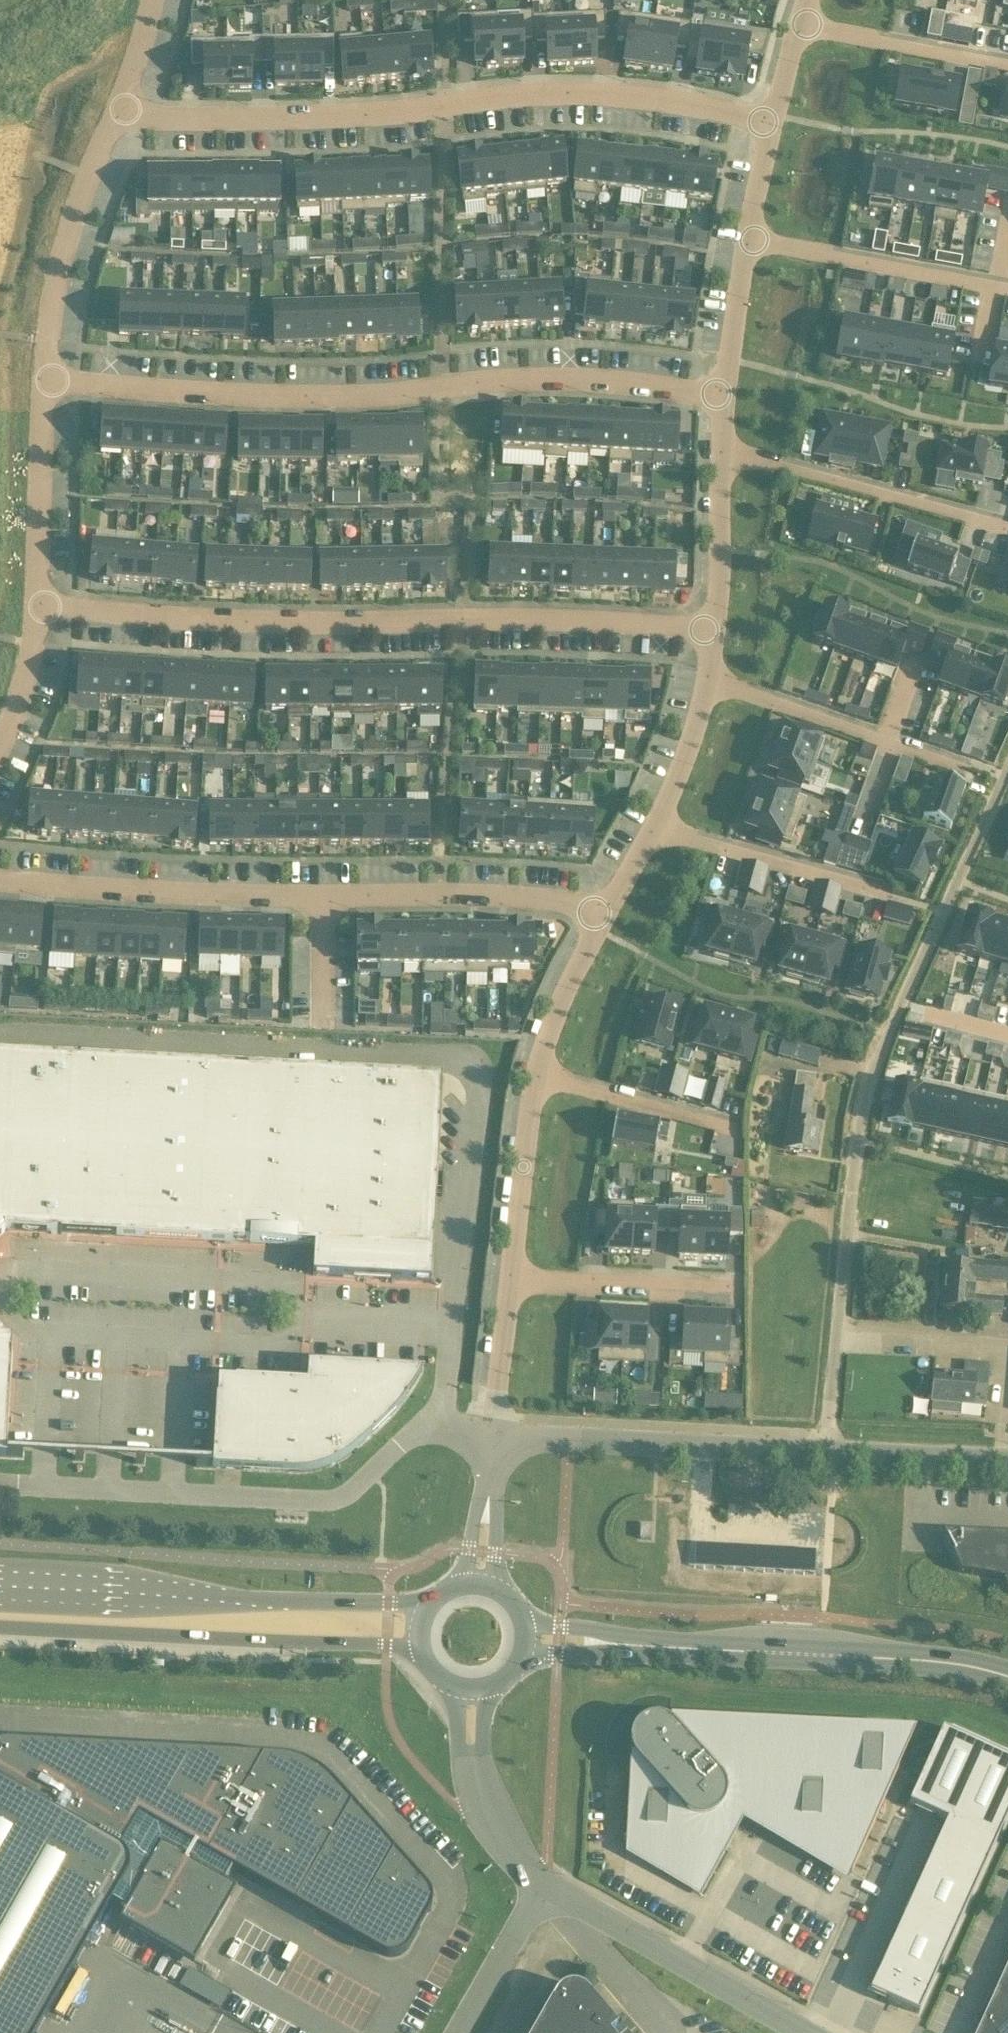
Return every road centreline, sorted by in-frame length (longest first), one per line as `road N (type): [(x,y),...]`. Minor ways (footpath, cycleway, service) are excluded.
road 1 (residential): [(827,1453),(863,1100),(1007,773)]
road 2 (residential): [(45,383),(364,397),(518,380),(725,394)]
road 3 (residential): [(713,629),(292,622),(35,607)]
road 4 (residential): [(119,107),(158,117),(271,116),(601,91),(773,121)]
road 5 (secondary): [(525,1643),(835,1656),(1007,1677)]
road 6 (secondary): [(424,1613),(388,1604),(0,1587)]
road 7 (secondary): [(0,1628),(421,1652)]
road 8 (residential): [(41,1485),(322,1501),(344,1496),(406,1440)]
road 9 (unclassified): [(492,1437),(827,1453)]
road 10 (residential): [(0,882),(322,896)]
road 11 (unclassified): [(803,2032),(546,1888)]
road 12 (residential): [(1006,527),(721,453)]
road 13 (residential): [(119,107),(68,246),(45,383)]
road 14 (residential): [(322,896),(526,899),(604,911)]
road 15 (residential): [(748,238),(1007,287)]
road 16 (residential): [(656,825),(890,898)]
road 17 (residential): [(738,1290),(510,1279)]
road 18 (residential): [(45,383),(35,607)]
road 19 (residential): [(797,24),(1007,65)]
road 20 (unclassified): [(510,1279),(536,1077)]
road 21 (residential): [(731,1127),(536,1077)]
road 22 (residential): [(889,746),(710,682)]
road 23 (unclassified): [(827,1453),(1007,1462)]
road 24 (unclassified): [(536,1077),(554,1014),(604,911)]
road 25 (unclassified): [(713,629),(721,453)]
road 26 (unclassified): [(462,2032),(546,1888)]
road 27 (unclassified): [(725,394),(748,238)]
road 28 (unclassified): [(656,825),(710,682)]
road 29 (residential): [(478,1584),(492,1437)]
road 30 (unclassified): [(452,1687),(460,1772),(489,1822)]
road 31 (residential): [(35,607),(18,701),(0,744)]
road 32 (unclassified): [(489,1822),(490,1688)]

